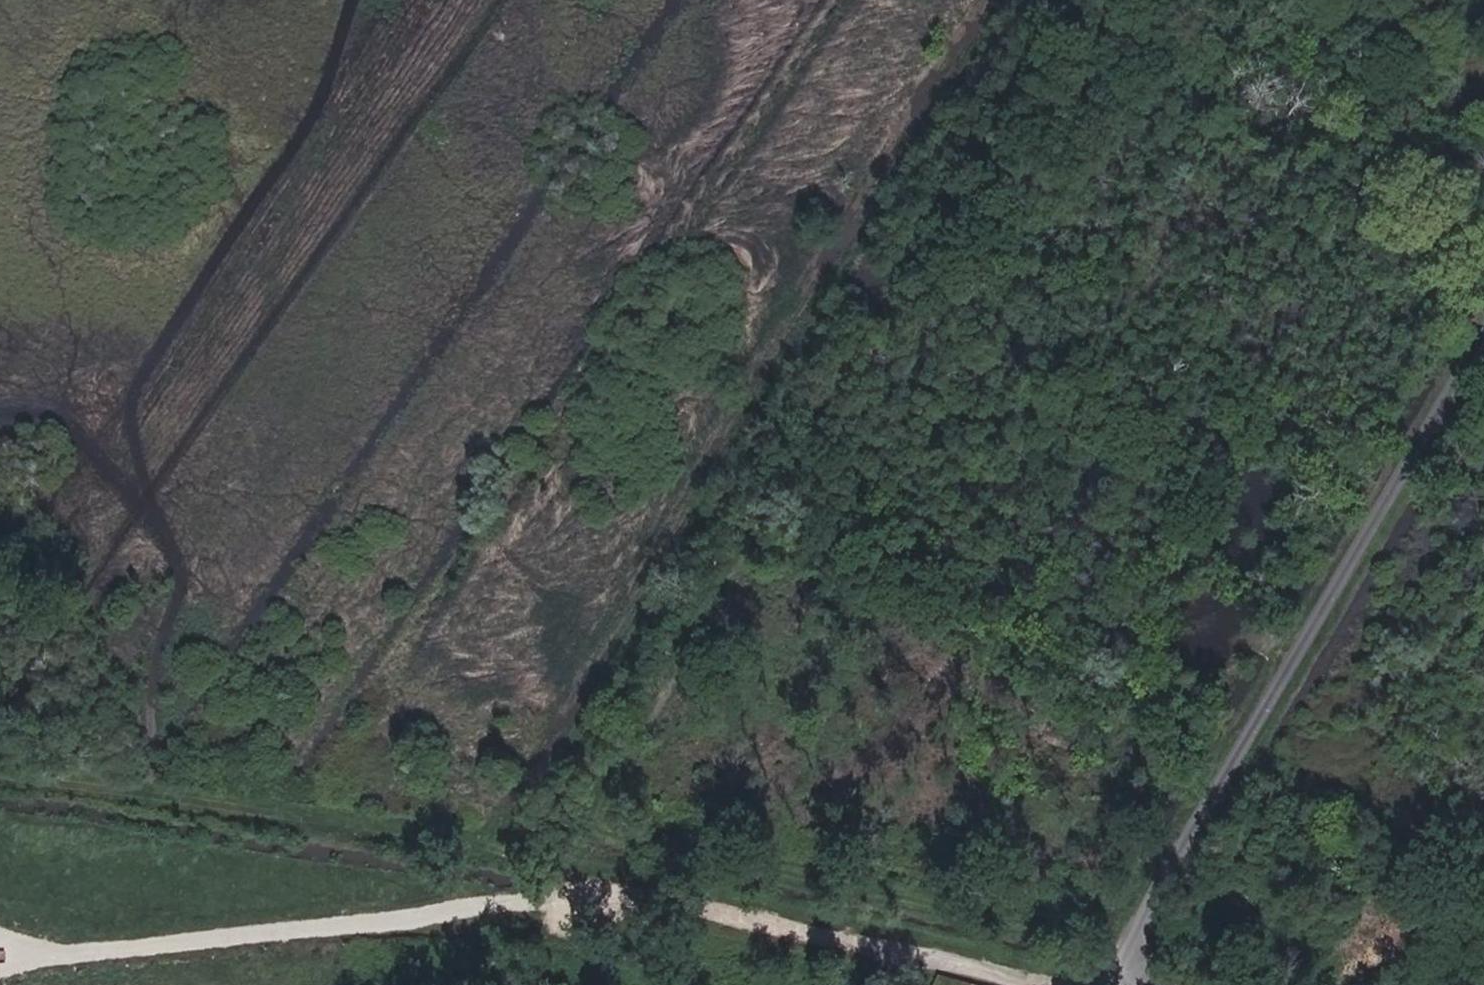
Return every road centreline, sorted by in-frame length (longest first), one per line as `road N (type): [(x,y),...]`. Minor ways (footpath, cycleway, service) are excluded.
road 1 (residential): [(1483,374),(1128,984)]
road 2 (residential): [(1113,984),(680,906)]

